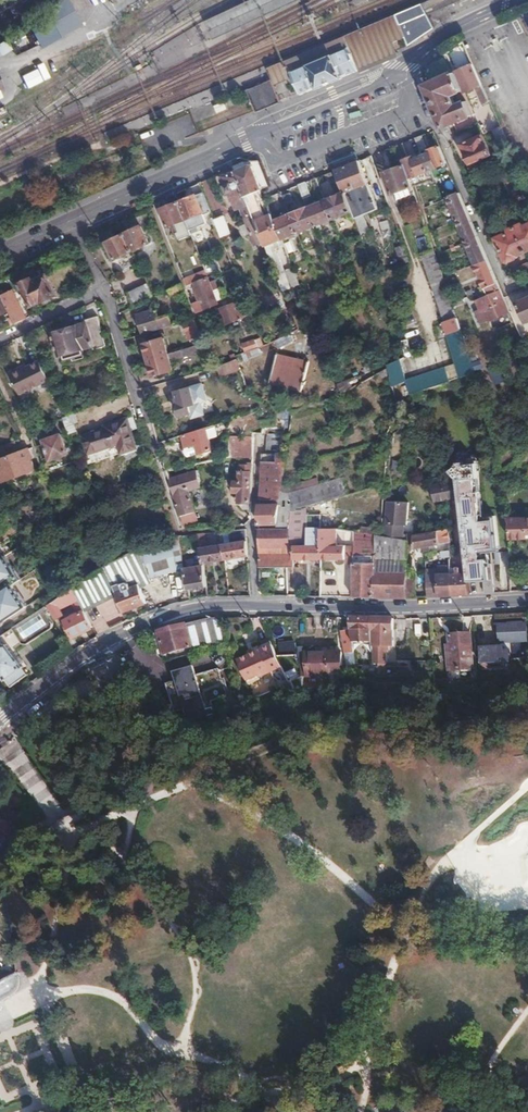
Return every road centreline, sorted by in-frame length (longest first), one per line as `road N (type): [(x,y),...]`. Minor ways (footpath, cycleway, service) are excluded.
road 1 (secondary): [(0,719),(133,633),(207,608),(255,606)]
road 2 (secondary): [(255,606),(527,603)]
road 3 (residential): [(410,108),(446,142),(508,289)]
road 4 (tertiary): [(258,137),(74,219)]
road 5 (residential): [(258,137),(284,160),(410,108)]
road 6 (residential): [(255,606),(259,446)]
road 7 (tertiary): [(397,71),(258,137)]
road 8 (tertiary): [(520,0),(432,42),(397,71)]
road 9 (residential): [(105,291),(148,422)]

